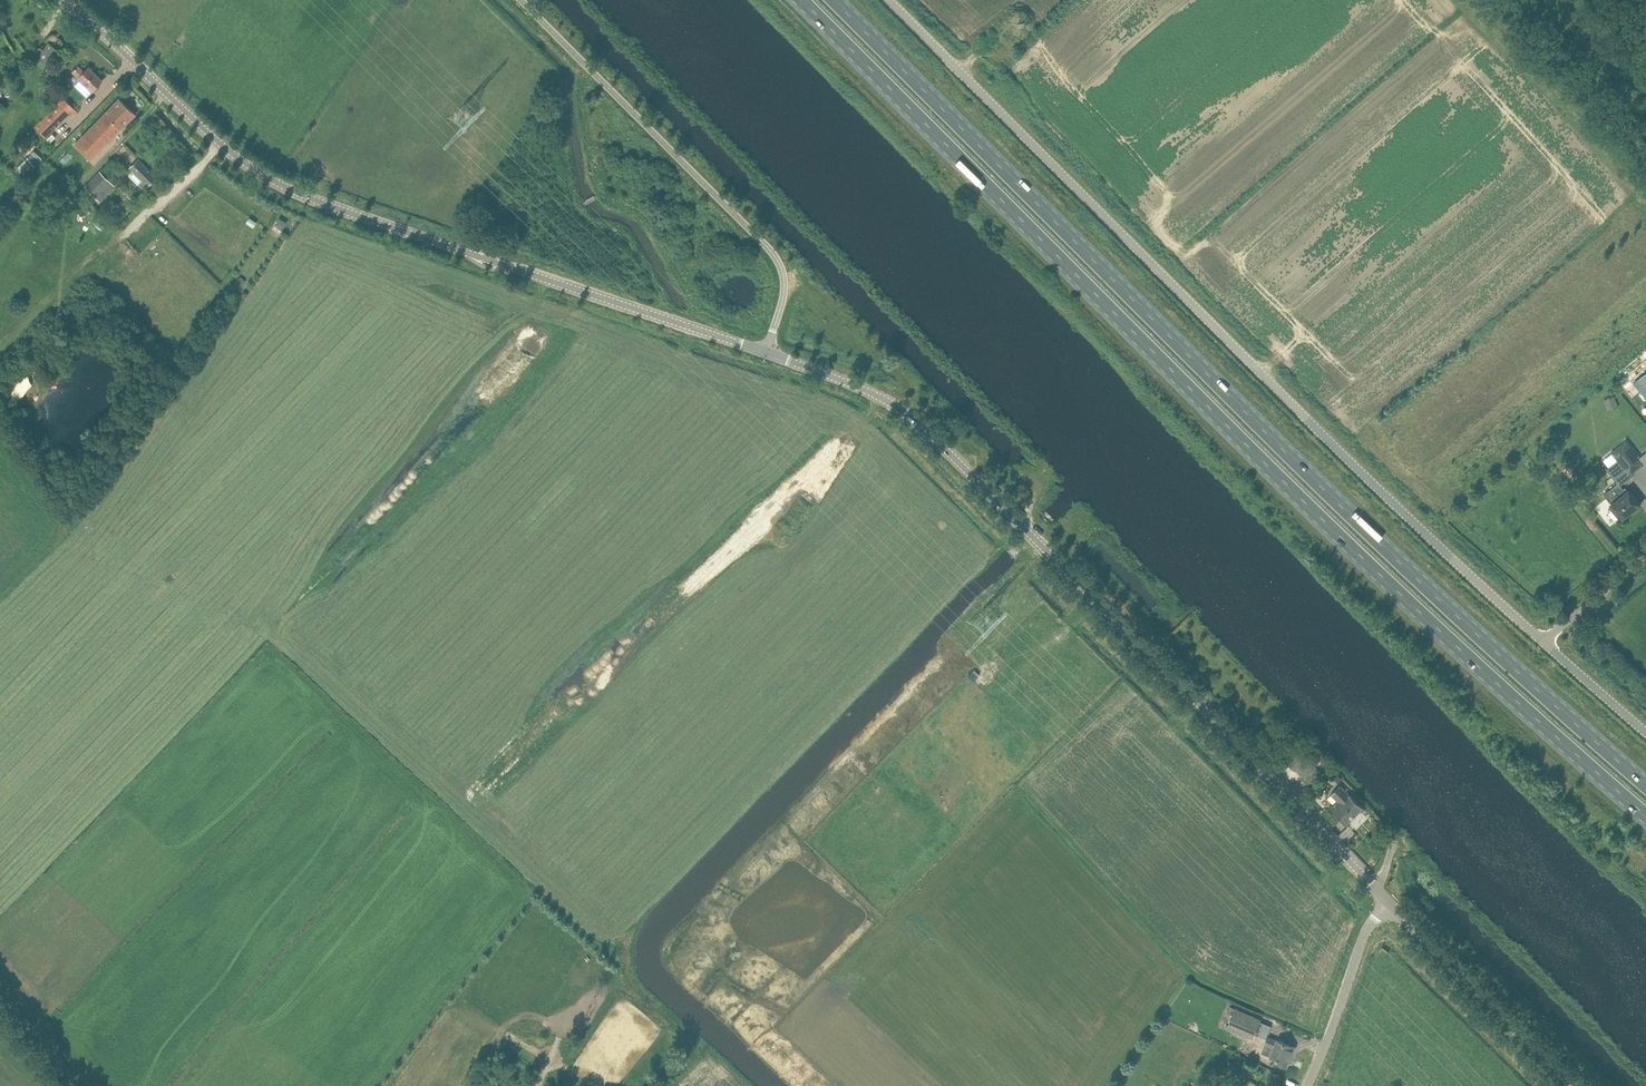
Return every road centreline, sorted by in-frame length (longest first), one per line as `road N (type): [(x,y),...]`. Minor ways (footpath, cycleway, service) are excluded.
road 1 (trunk): [(800,0),(1336,535),(1645,816)]
road 2 (trunk): [(1645,787),(1350,515),(835,0)]
road 3 (unclassified): [(1541,640),(1366,479),(888,0)]
road 4 (tertiary): [(1390,898),(922,426),(886,398),(767,352)]
road 5 (tertiary): [(767,352),(281,185),(219,142),(63,0)]
road 6 (unclassified): [(519,0),(778,258),(784,290),(767,352)]
road 7 (tertiary): [(1575,1085),(1390,898)]
road 8 (unclassified): [(1306,1085),(1338,1020),(1366,929),(1390,898)]
road 9 (unclassified): [(1645,729),(1541,640)]
road 10 (unclassified): [(1541,640),(1645,556)]
road 11 (unclassified): [(80,1085),(0,996)]

